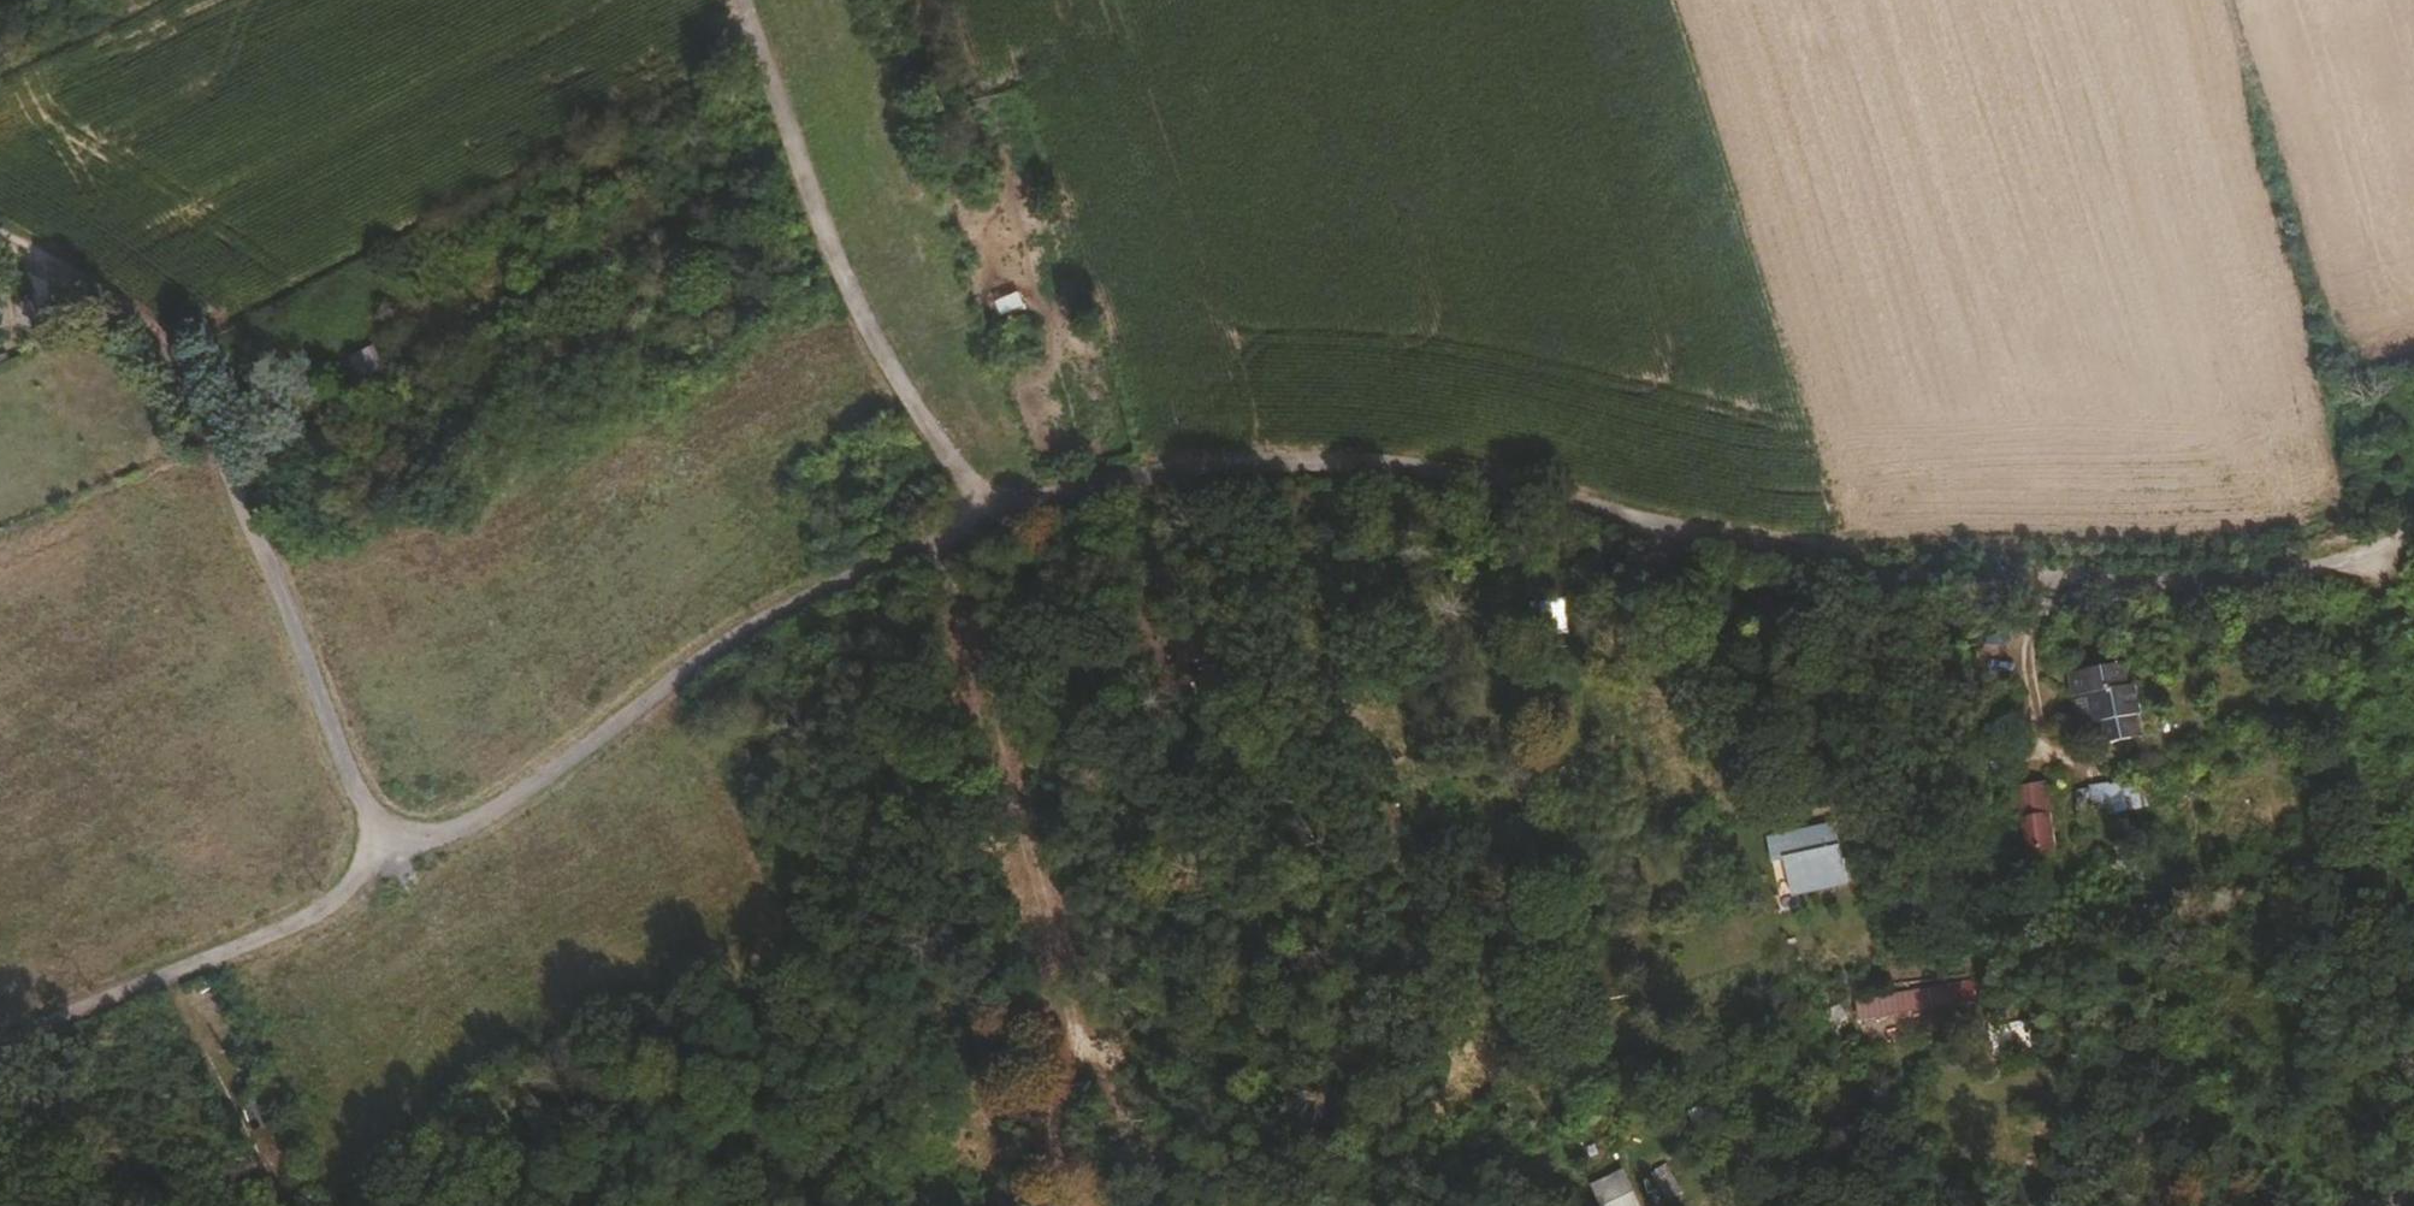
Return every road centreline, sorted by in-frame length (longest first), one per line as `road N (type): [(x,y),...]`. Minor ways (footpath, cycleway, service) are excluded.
road 1 (track): [(1065,499),(1297,465),(1517,487),(1896,573),(2221,578),(2357,562),(2413,534)]
road 2 (track): [(0,1047),(367,880),(783,608),(1065,499)]
road 3 (track): [(0,234),(109,294),(183,358),(386,867)]
road 4 (track): [(2247,0),(2346,396),(2409,535)]
road 5 (track): [(970,490),(902,392),(798,174),(739,0)]

